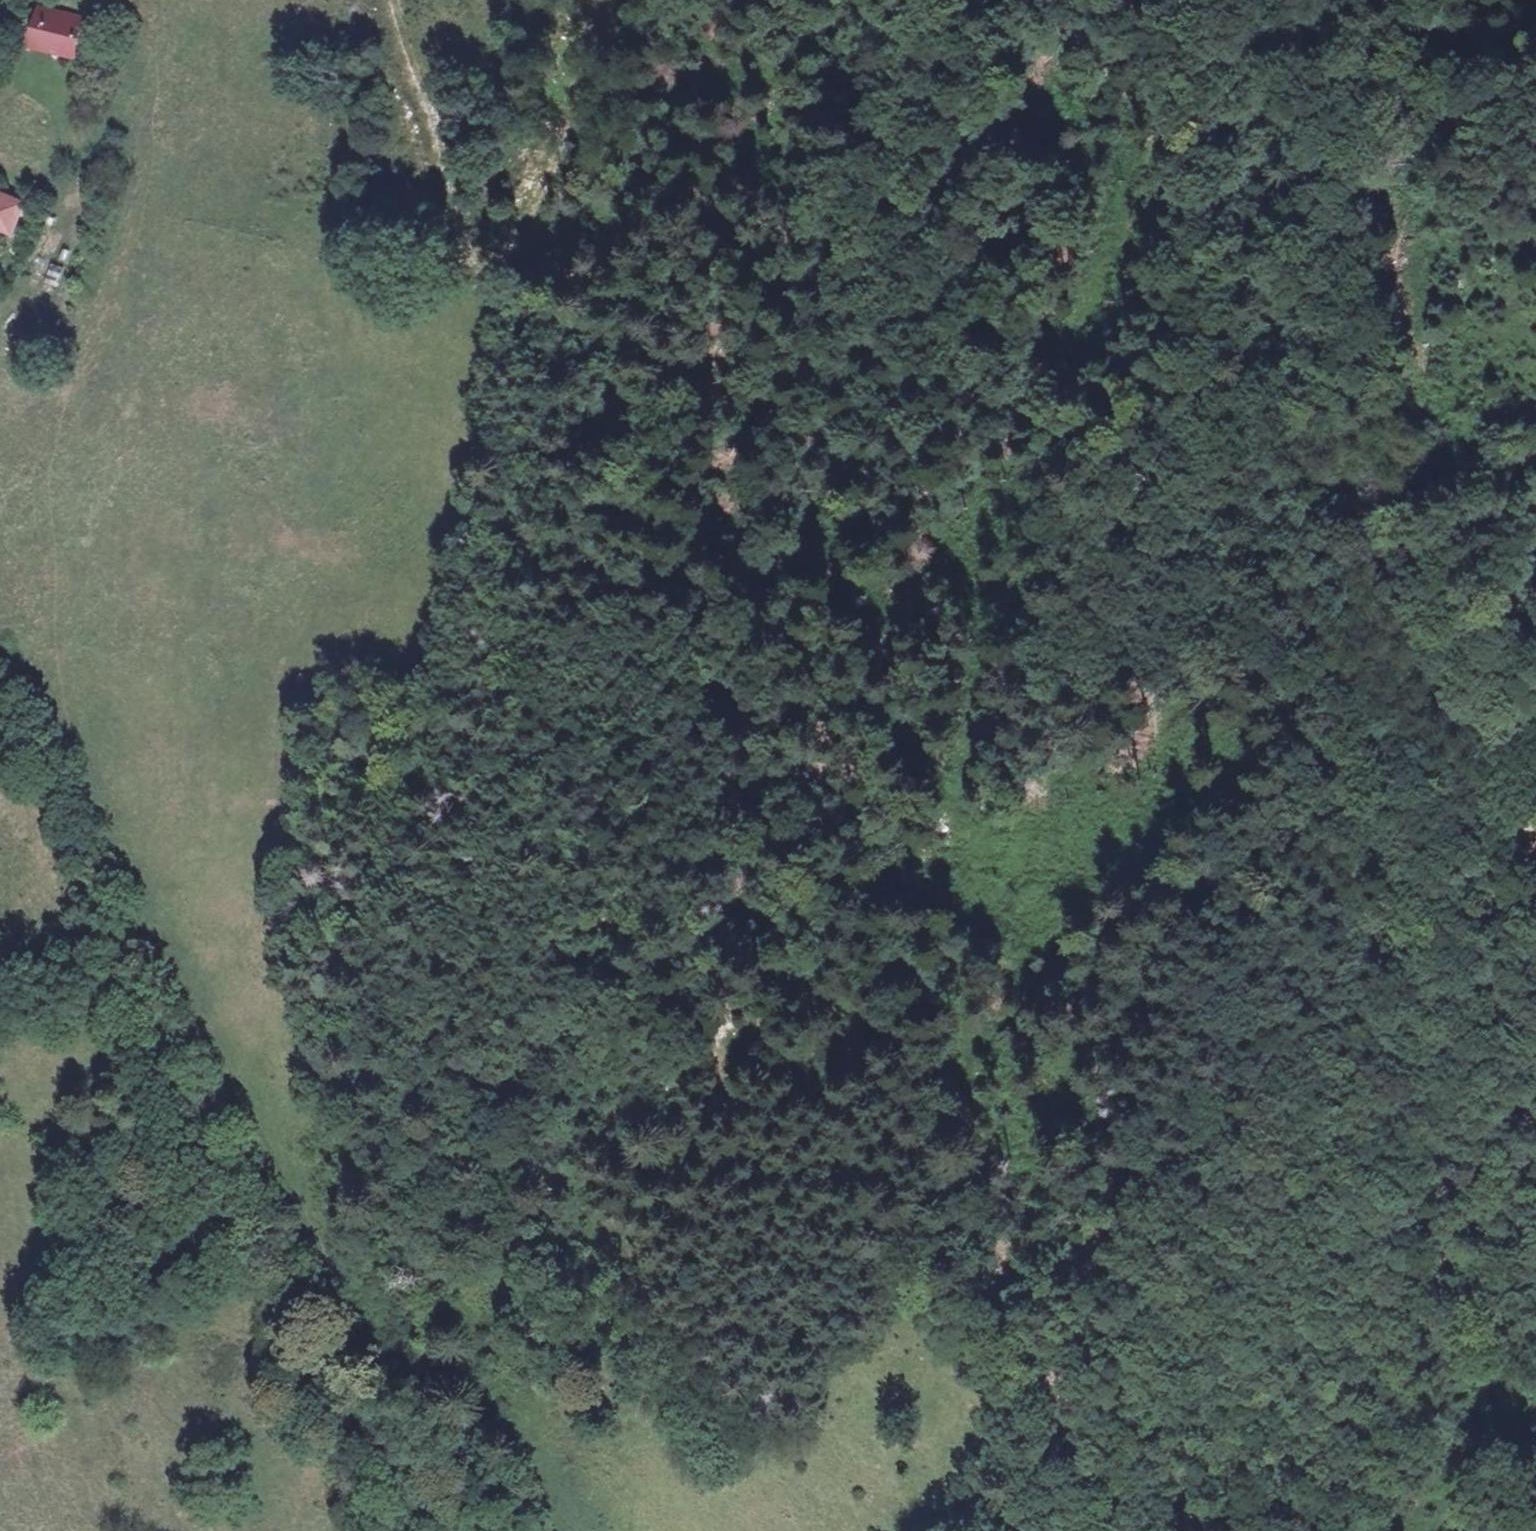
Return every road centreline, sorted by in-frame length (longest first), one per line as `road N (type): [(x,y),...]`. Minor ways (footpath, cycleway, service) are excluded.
road 1 (track): [(0,702),(38,742),(127,947),(292,1265),(402,1411),(515,1530)]
road 2 (track): [(1432,355),(1438,406),(1457,449),(1487,476),(1535,585)]

